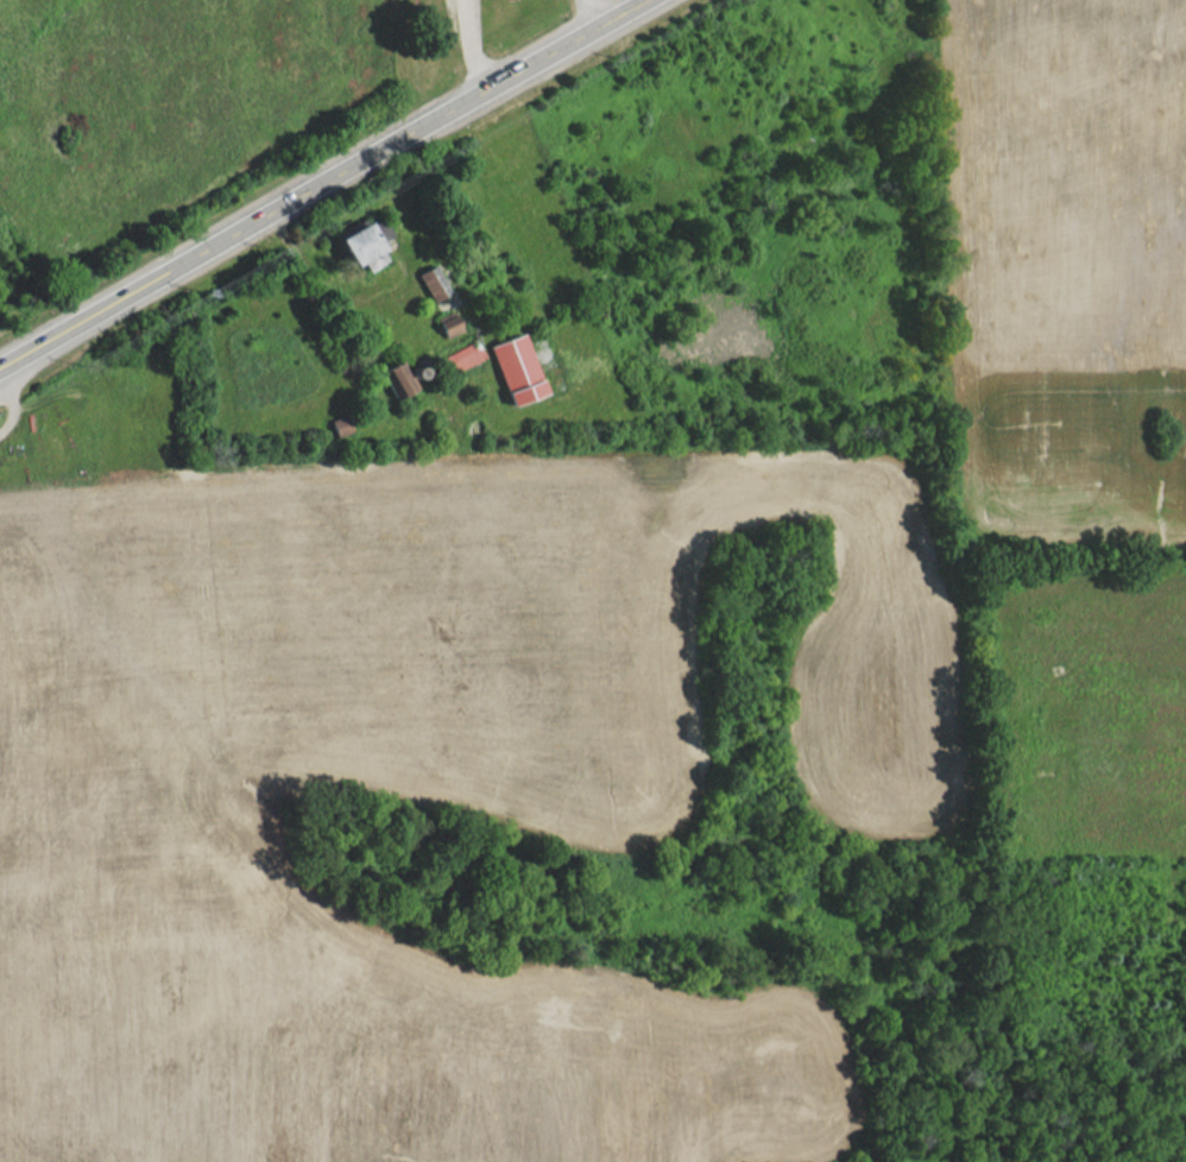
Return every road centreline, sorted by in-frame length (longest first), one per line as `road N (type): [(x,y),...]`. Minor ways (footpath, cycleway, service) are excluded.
road 1 (primary): [(0,354),(623,0)]
road 2 (track): [(682,1161),(688,991)]

